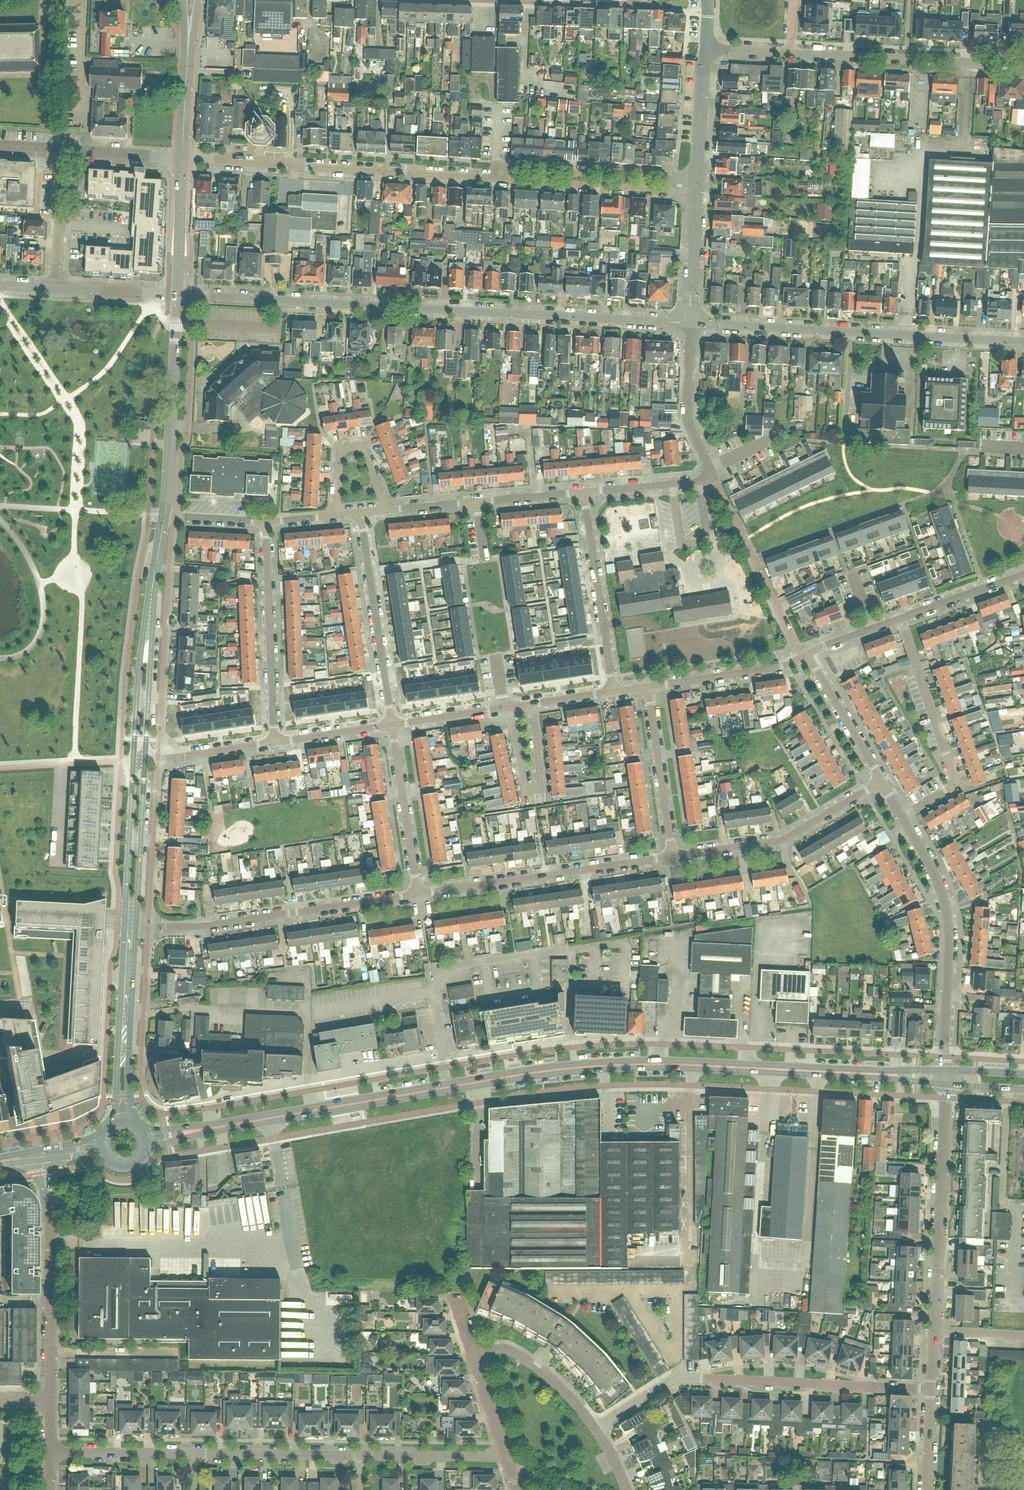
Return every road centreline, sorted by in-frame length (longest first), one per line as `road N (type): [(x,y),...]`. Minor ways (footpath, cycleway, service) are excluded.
road 1 (residential): [(691,323),(178,296)]
road 2 (residential): [(592,1429),(675,1378),(930,1389)]
road 3 (residential): [(1023,343),(691,323)]
road 4 (residential): [(506,177),(181,157)]
road 5 (secondary): [(574,1068),(896,1075)]
road 6 (residential): [(583,492),(712,475),(687,414),(691,323)]
road 7 (residential): [(136,925),(198,927),(418,895)]
road 8 (residential): [(943,1070),(948,922),(940,883),(902,816)]
road 9 (residential): [(418,895),(673,858)]
road 10 (secondary): [(200,1130),(450,1087)]
road 11 (unclassified): [(450,1087),(433,992),(440,977),(453,967),(571,951)]
road 12 (unclassified): [(934,1333),(947,1085)]
road 13 (unclassified): [(50,1400),(42,1160)]
road 14 (residential): [(902,816),(945,793),(954,778),(900,619)]
road 15 (residential): [(1023,67),(795,54)]
road 16 (residential): [(673,858),(782,841),(880,784)]
road 17 (tertiary): [(164,515),(178,296)]
road 18 (residential): [(274,741),(266,523)]
road 19 (residential): [(361,514),(392,725)]
road 20 (residential): [(583,492),(613,692)]
road 21 (residential): [(387,511),(583,492)]
road 22 (tertiary): [(126,924),(115,1119)]
road 23 (tertiary): [(130,1118),(136,925)]
road 24 (residential): [(696,178),(514,170),(506,177)]
road 25 (residential): [(506,177),(696,194)]
road 26 (tertiary): [(152,582),(134,761)]
road 27 (tertiary): [(145,760),(152,582)]
road 28 (residential): [(534,704),(540,786),(534,789),(523,783),(509,708)]
road 29 (residential): [(673,858),(648,687)]
road 30 (residential): [(392,725),(418,895)]
road 31 (tertiary): [(136,925),(145,760)]
road 32 (residential): [(357,1455),(192,1455)]
road 33 (residential): [(807,655),(783,667),(648,687)]
road 34 (tertiary): [(134,761),(126,924)]
road 35 (tertiary): [(181,157),(191,0)]
road 36 (residential): [(592,1429),(528,1362),(504,1350),(472,1354)]
road 37 (residential): [(387,511),(364,451),(346,448),(336,516)]
road 38 (residential): [(880,784),(807,655)]
road 39 (residential): [(502,1457),(357,1455)]
road 40 (residential): [(55,290),(64,149)]
road 41 (residential): [(192,1455),(51,1453)]
road 42 (tertiary): [(178,296),(181,157)]
road 43 (residential): [(1023,574),(900,619)]
road 44 (residential): [(274,741),(145,760)]
road 45 (residential): [(696,178),(705,49)]
road 46 (residential): [(691,323),(696,194)]
road 47 (secondary): [(450,1087),(574,1068)]
road 48 (residential): [(178,296),(55,290)]

